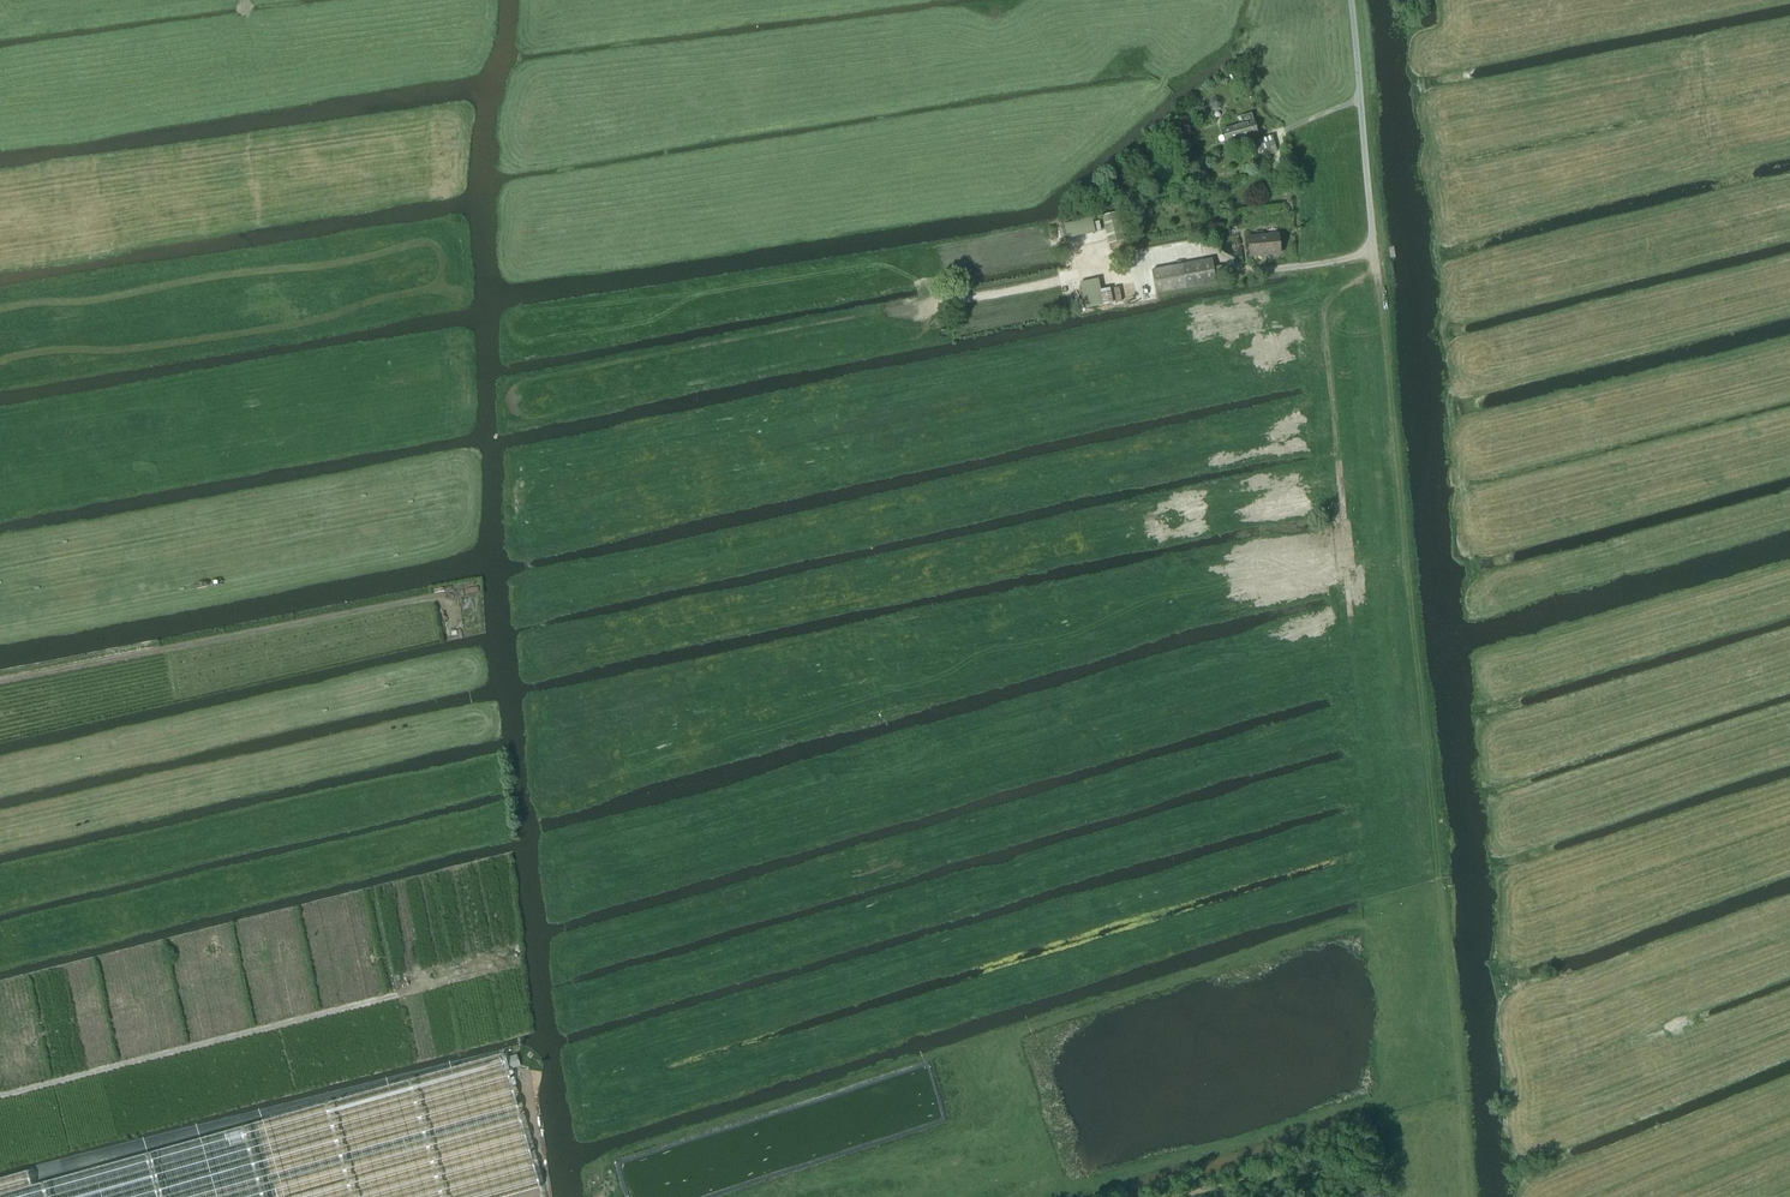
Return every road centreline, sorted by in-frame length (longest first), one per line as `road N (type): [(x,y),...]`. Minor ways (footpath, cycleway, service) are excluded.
road 1 (unclassified): [(1377,254),(1353,0)]

